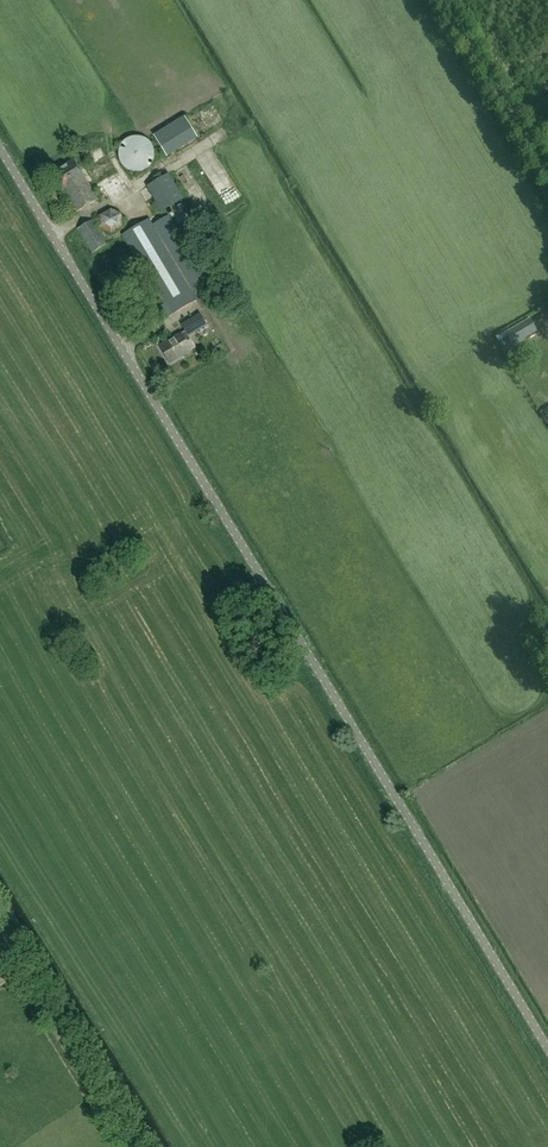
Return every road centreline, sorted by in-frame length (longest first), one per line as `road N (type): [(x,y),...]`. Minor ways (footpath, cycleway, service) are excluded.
road 1 (unclassified): [(547,1047),(0,147)]
road 2 (track): [(0,927),(136,1146)]
road 3 (unclassified): [(443,0),(547,174)]

